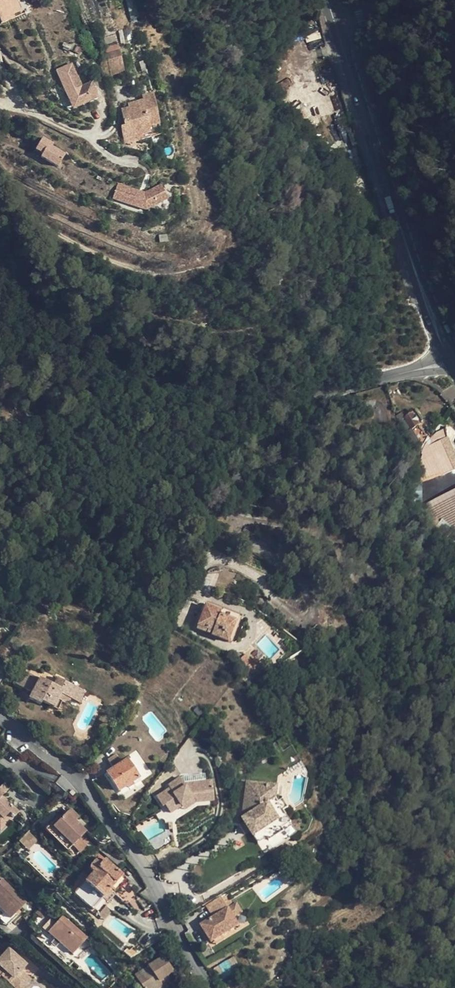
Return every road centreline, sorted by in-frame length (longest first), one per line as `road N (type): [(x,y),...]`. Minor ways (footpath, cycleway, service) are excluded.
road 1 (residential): [(0,319),(88,382),(187,406),(311,397),(454,360)]
road 2 (secondary): [(338,20),(454,359)]
road 3 (residential): [(209,987),(73,771),(0,712)]

